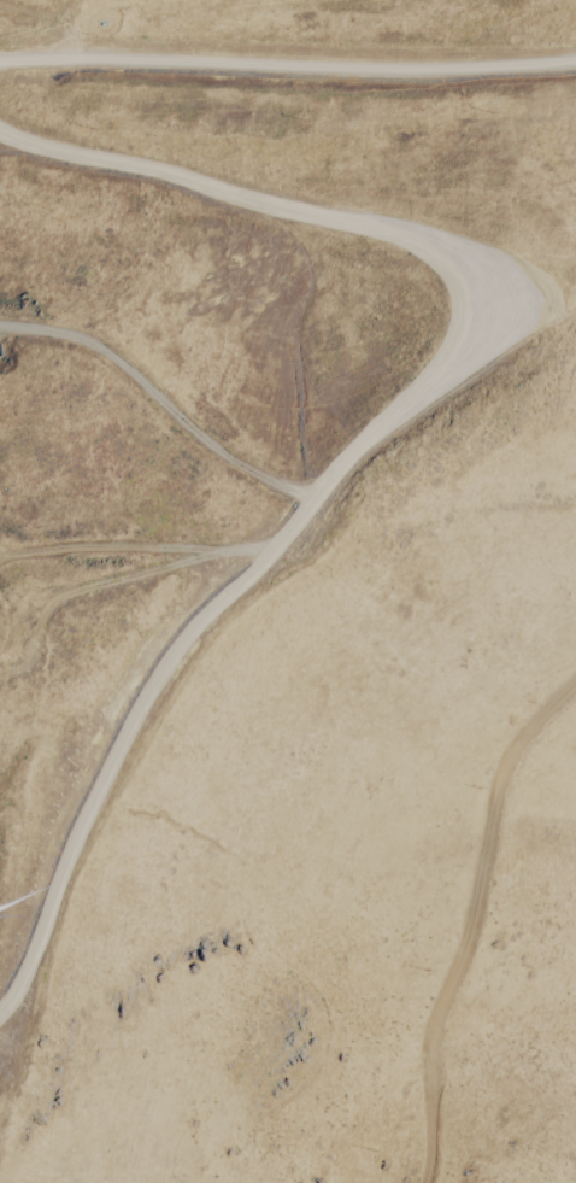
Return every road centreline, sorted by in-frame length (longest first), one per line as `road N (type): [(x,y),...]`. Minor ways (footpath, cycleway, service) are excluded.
road 1 (residential): [(86,53),(575,56)]

